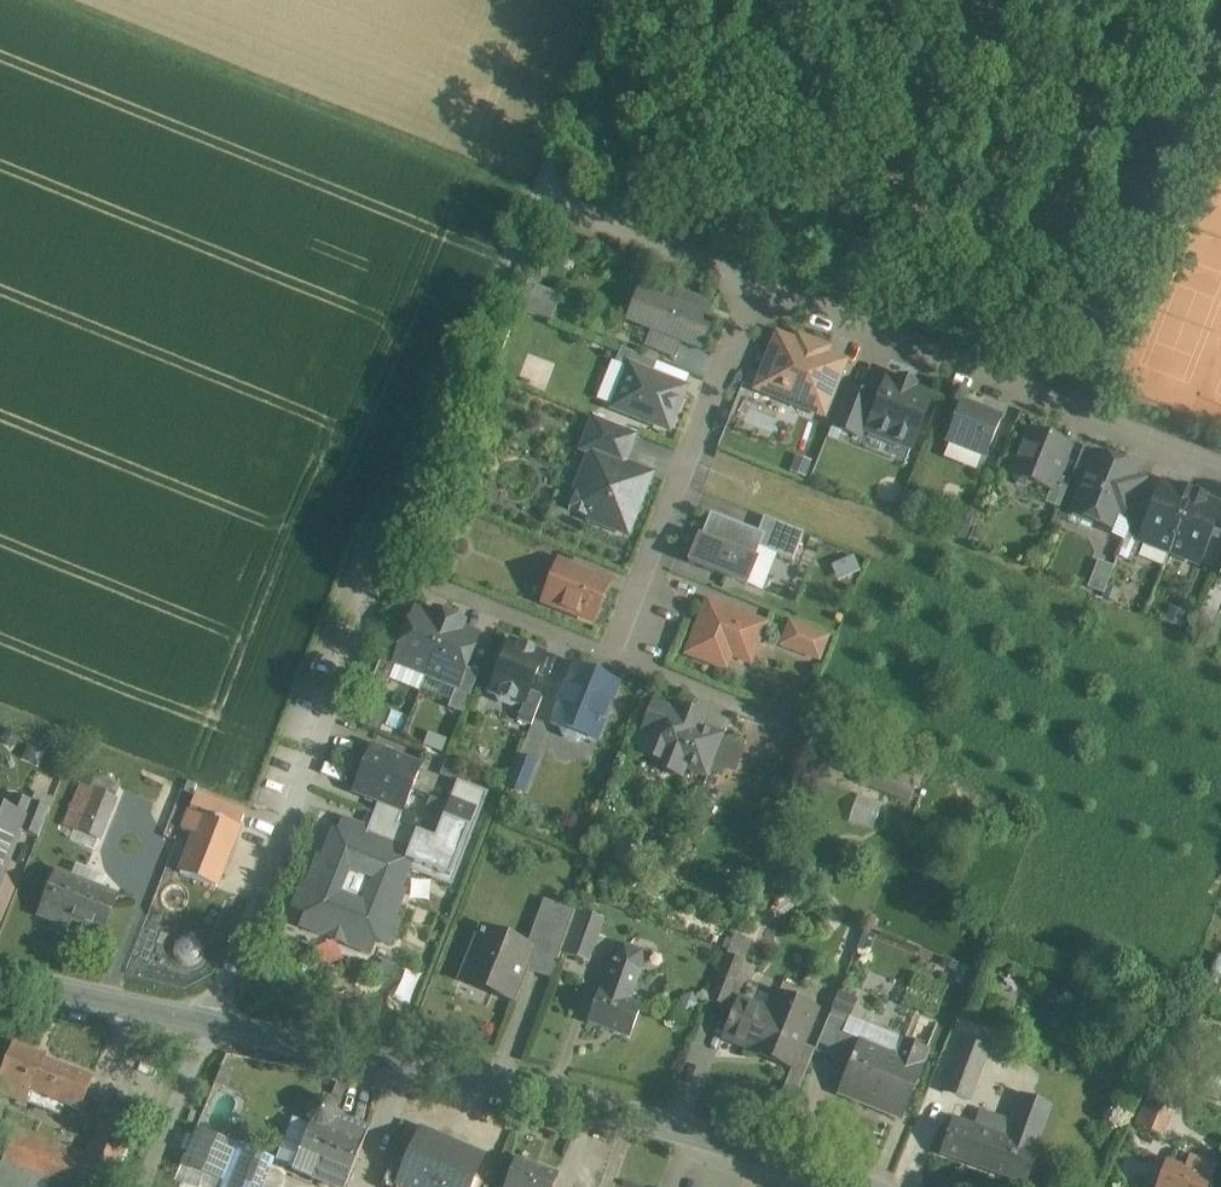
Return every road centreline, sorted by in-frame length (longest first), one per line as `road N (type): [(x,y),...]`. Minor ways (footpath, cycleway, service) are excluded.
road 1 (residential): [(856,1186),(624,1110),(213,1022)]
road 2 (residential): [(213,1022),(390,564)]
road 3 (residential): [(1220,455),(779,279)]
road 4 (residential): [(390,564),(548,188)]
road 5 (residential): [(779,279),(641,658)]
road 6 (residential): [(390,564),(641,658)]
road 7 (residential): [(779,279),(548,188)]
road 8 (residential): [(213,1022),(0,975)]
road 9 (track): [(548,188),(620,0)]
road 10 (residential): [(641,658),(808,723)]
road 11 (residential): [(148,1186),(213,1022)]

